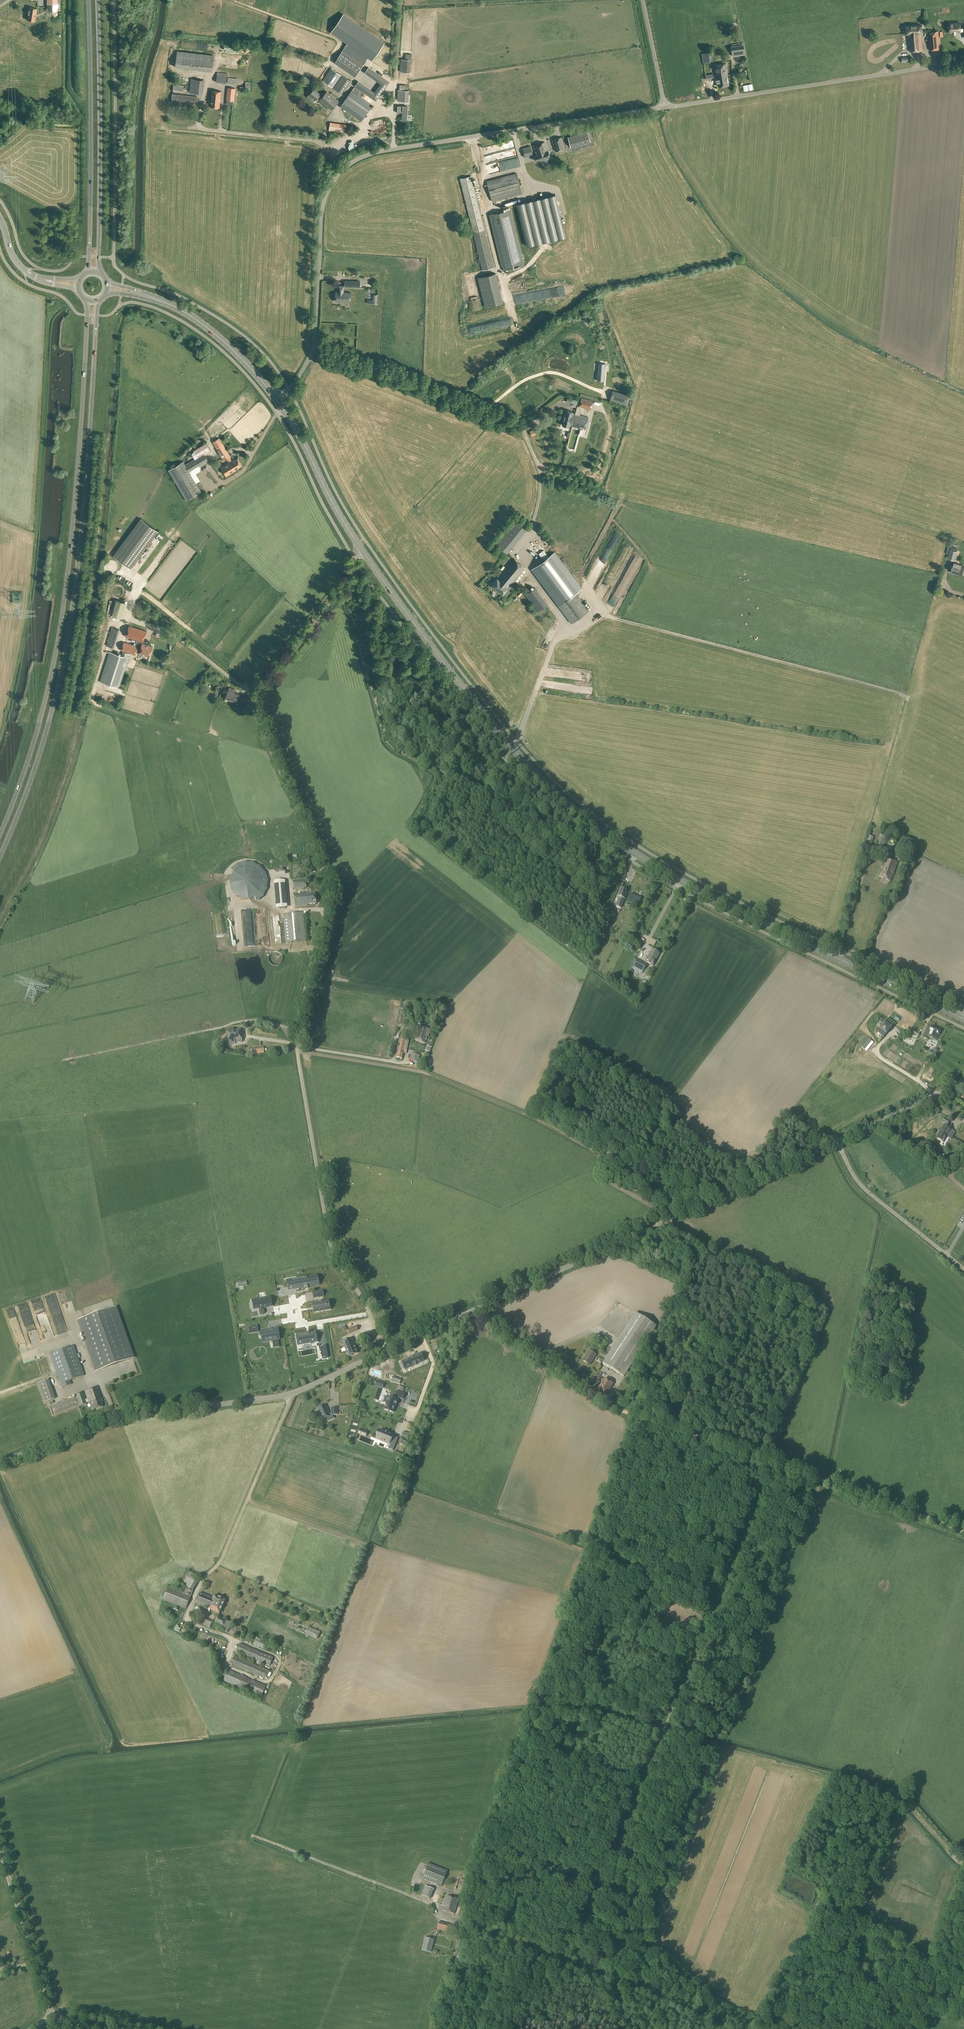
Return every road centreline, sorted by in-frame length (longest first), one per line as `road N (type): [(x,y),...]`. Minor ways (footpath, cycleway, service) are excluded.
road 1 (unclassified): [(385,1353),(334,1256),(299,1069),(332,891),(252,707),(363,552)]
road 2 (primary): [(963,1020),(690,886),(597,828),(482,714),(363,552)]
road 3 (primary): [(0,856),(42,745),(69,634),(99,299)]
road 4 (primary): [(87,299),(62,619),(38,726),(0,834)]
road 5 (unclassified): [(314,347),(322,208),(347,165),(380,152),(666,107)]
road 6 (unclassified): [(0,1464),(125,1417),(291,1396),(385,1353)]
road 7 (unclassified): [(467,1314),(832,1145)]
road 8 (unclassified): [(528,539),(541,480),(523,426),(314,347)]
road 9 (unclassified): [(963,61),(666,107)]
road 10 (track): [(459,1929),(737,2028)]
road 11 (primary): [(100,273),(98,0)]
road 12 (primary): [(88,0),(89,272)]
road 13 (primary): [(278,401),(193,318),(107,288)]
road 14 (track): [(963,1532),(771,1463)]
road 15 (unclassified): [(628,1417),(467,1314)]
road 16 (unclassified): [(963,1278),(861,1194),(832,1145)]
road 17 (unclassified): [(53,2017),(0,1850)]
road 18 (primary): [(363,552),(278,401)]
road 19 (track): [(912,2028),(963,1876)]
road 20 (track): [(771,1463),(628,1417)]
road 21 (unclassified): [(832,1145),(963,1083)]

